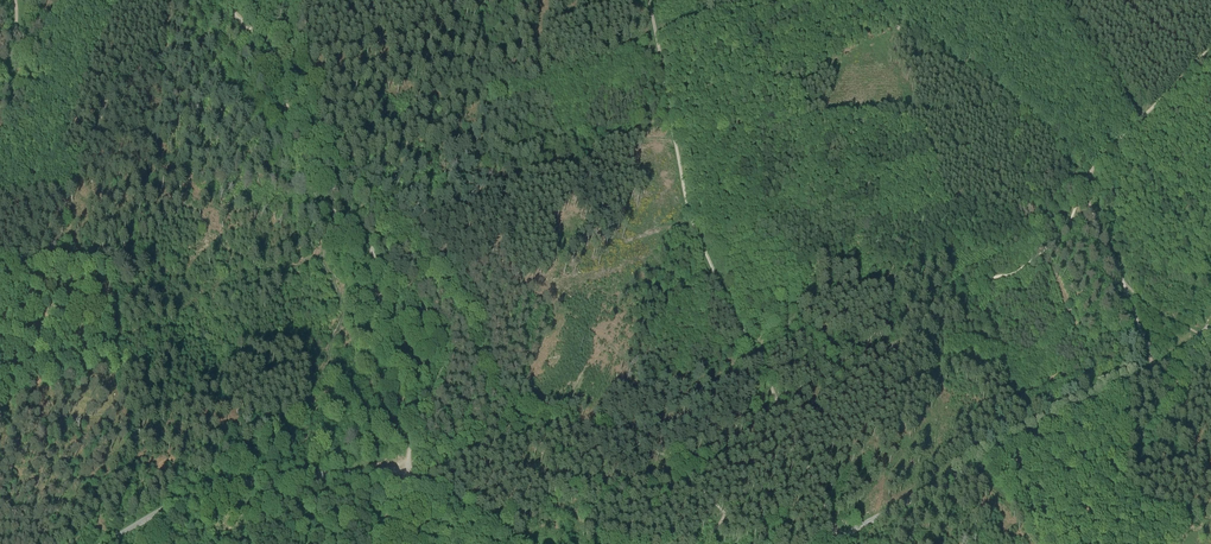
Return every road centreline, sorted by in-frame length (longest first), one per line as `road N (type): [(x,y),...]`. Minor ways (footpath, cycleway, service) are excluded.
road 1 (track): [(650,0),(690,214),(839,538)]
road 2 (track): [(406,474),(416,426),(446,362),(440,327),(303,177),(281,66),(220,0)]
road 3 (track): [(1155,371),(827,543)]
road 4 (track): [(406,474),(219,487),(108,543)]
road 5 (track): [(873,0),(940,64),(1037,125),(1061,148),(1082,188)]
road 6 (track): [(521,543),(406,474)]

